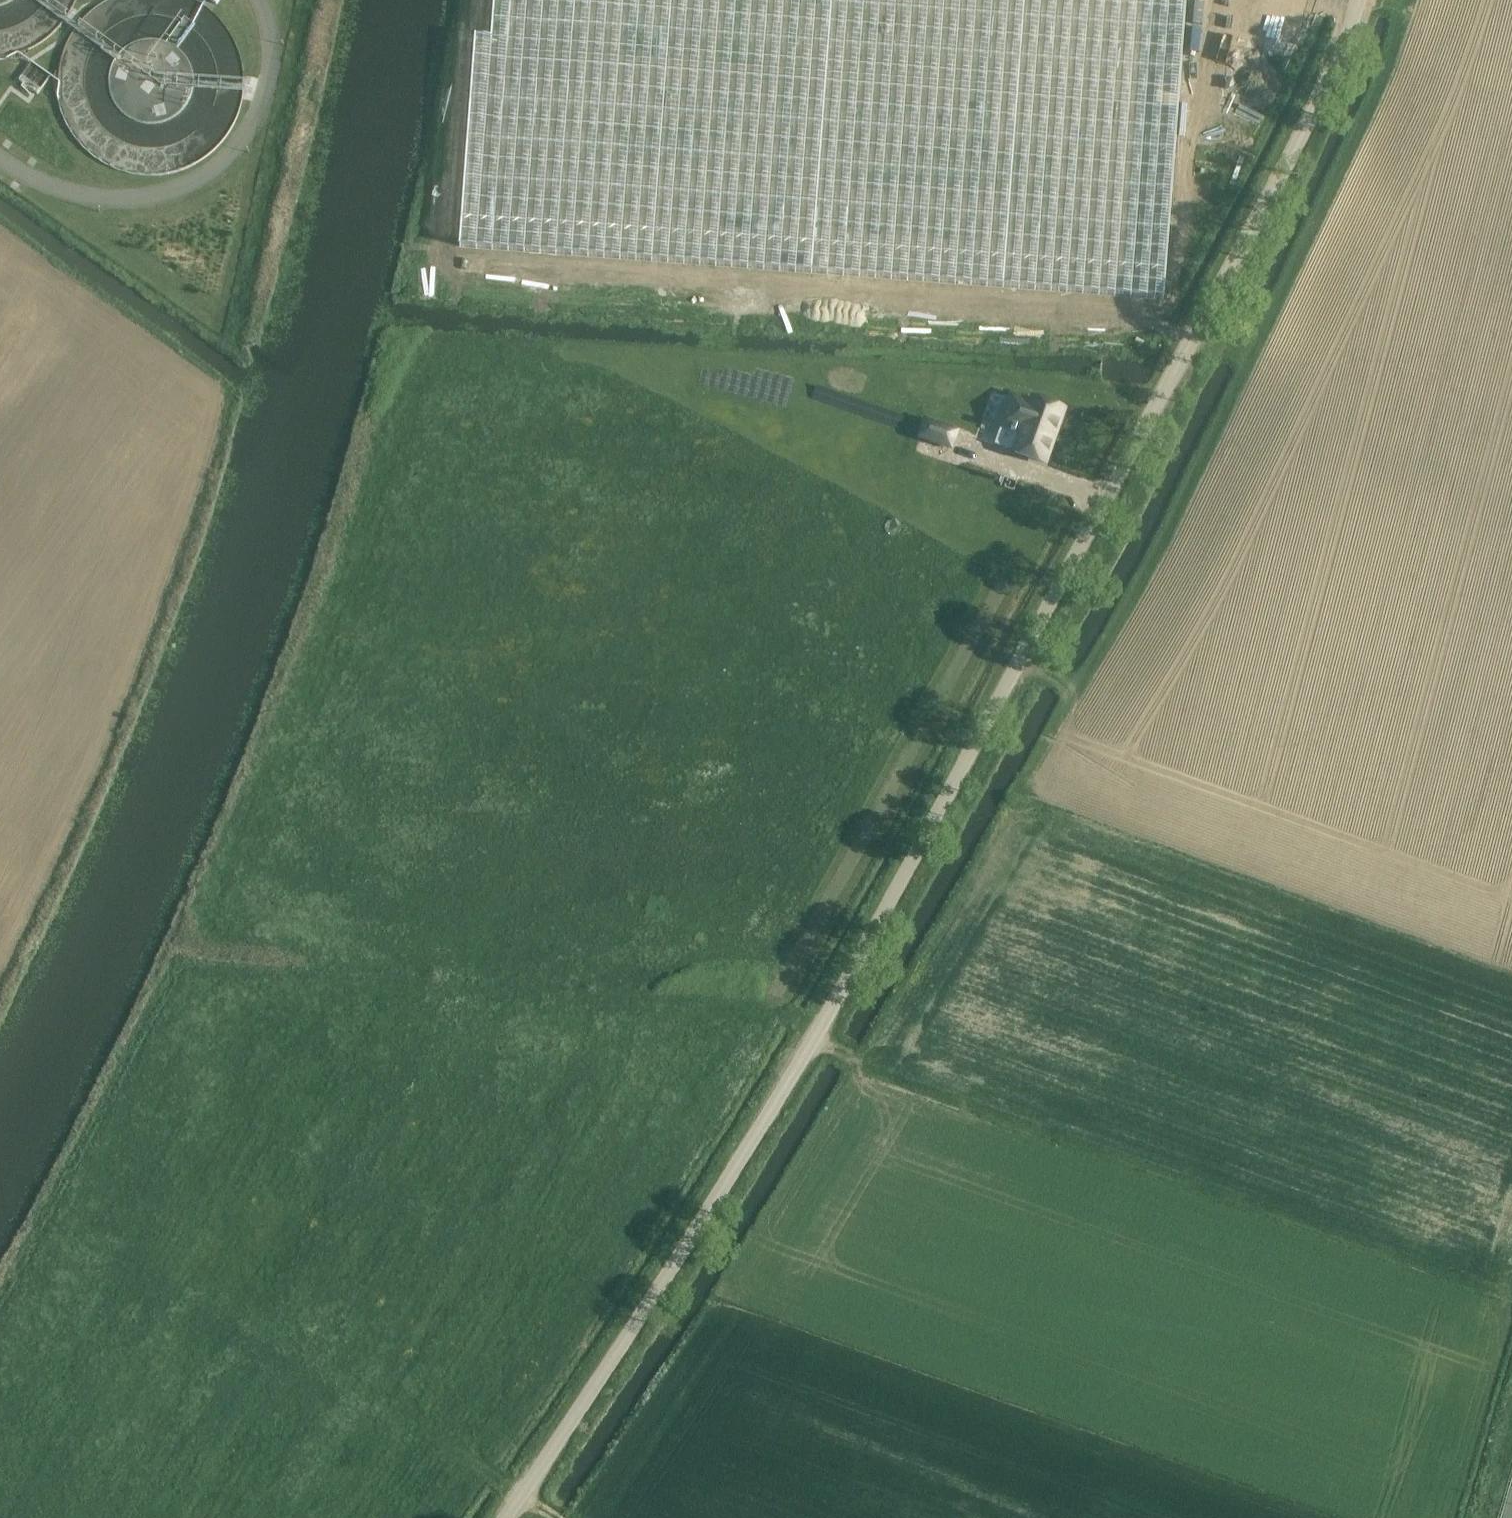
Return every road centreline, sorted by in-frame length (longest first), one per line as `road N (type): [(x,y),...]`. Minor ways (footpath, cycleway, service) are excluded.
road 1 (unclassified): [(505,1517),(595,1386),(796,1053),(1290,157),(1357,0)]

